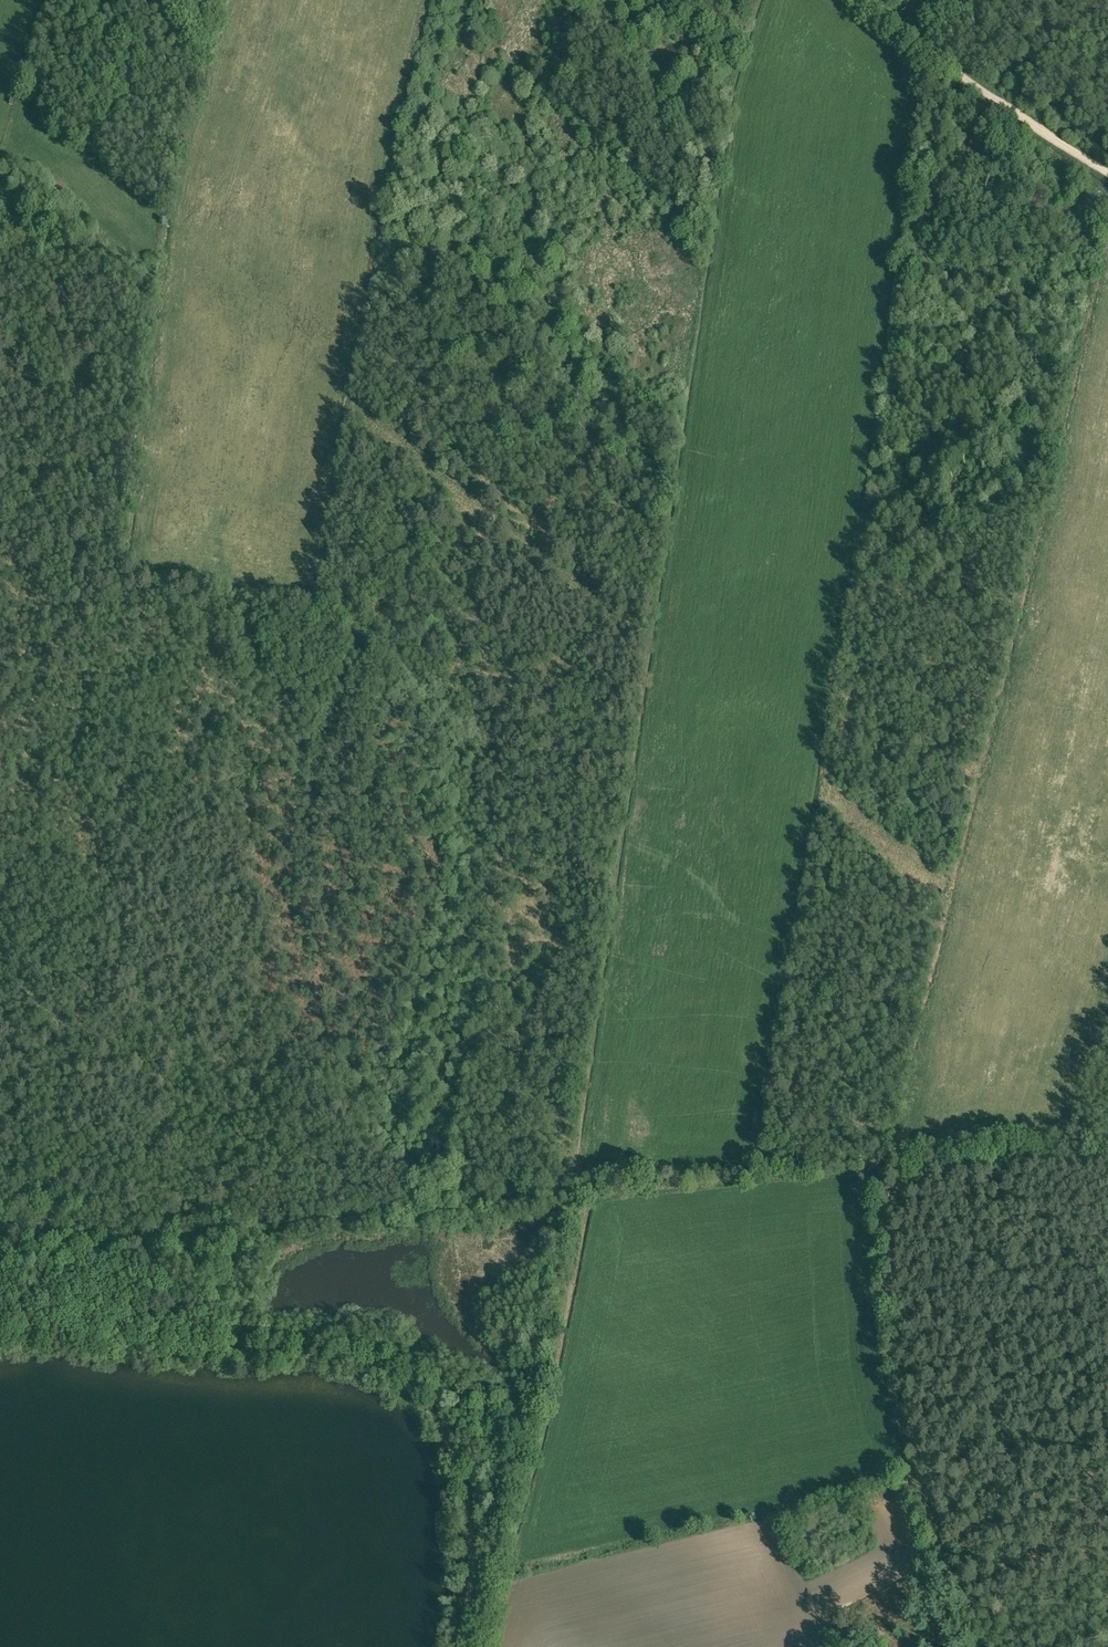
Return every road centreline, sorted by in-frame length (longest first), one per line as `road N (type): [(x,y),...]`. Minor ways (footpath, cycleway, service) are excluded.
road 1 (track): [(879,0),(923,38),(1107,160)]

